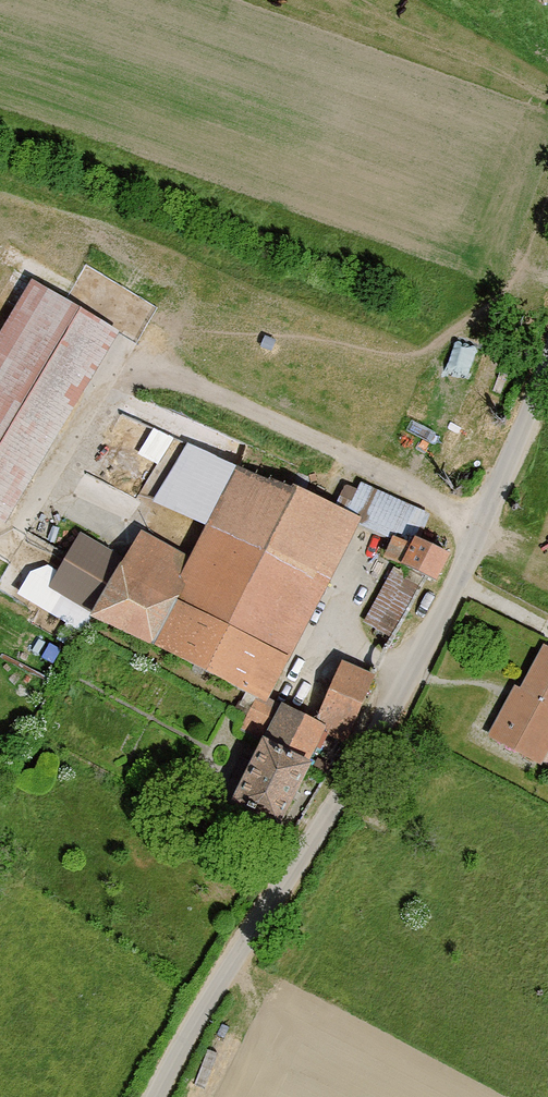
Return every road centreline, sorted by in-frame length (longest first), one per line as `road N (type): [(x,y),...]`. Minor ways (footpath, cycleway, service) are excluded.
road 1 (unclassified): [(155,1096),(397,700),(482,528),(547,365)]

